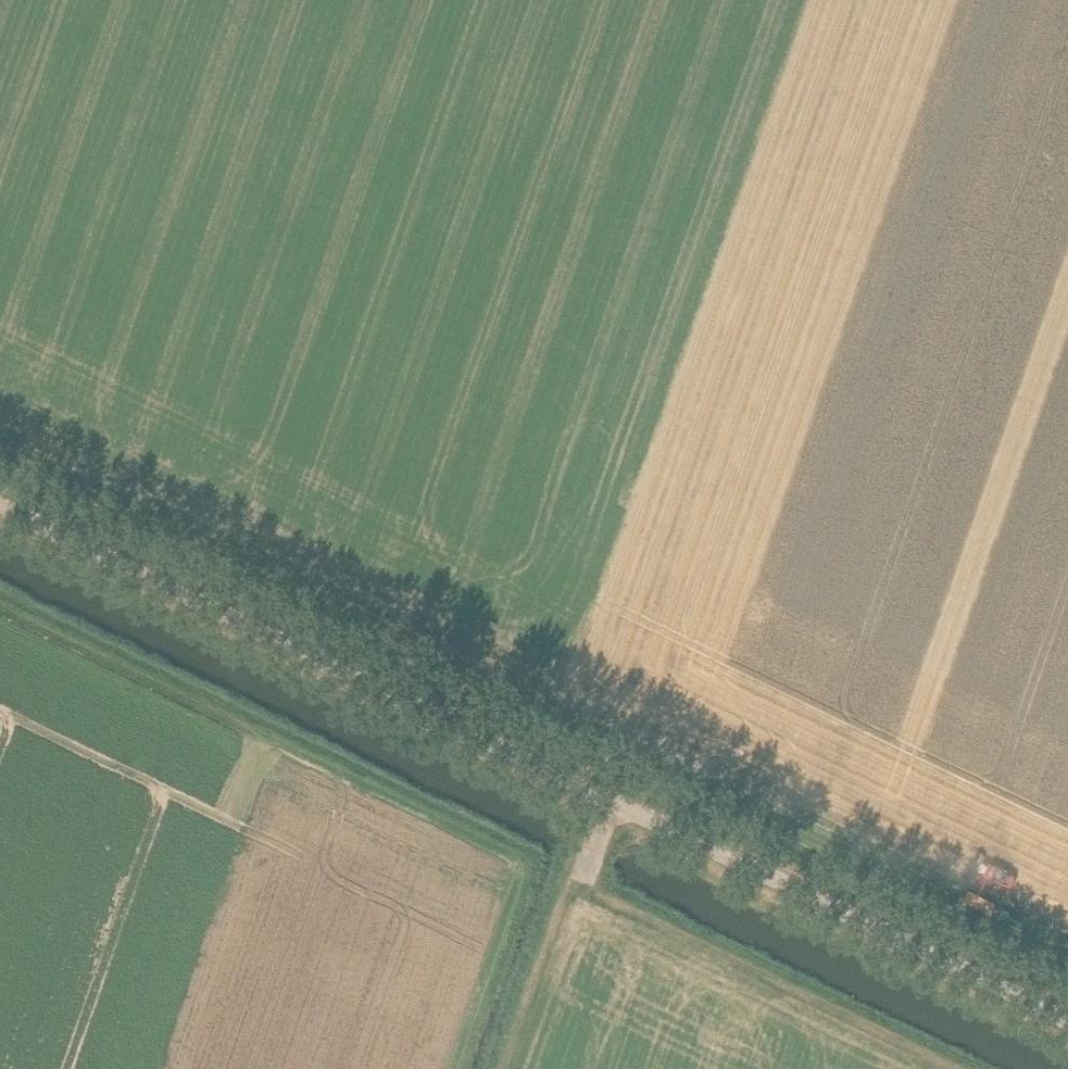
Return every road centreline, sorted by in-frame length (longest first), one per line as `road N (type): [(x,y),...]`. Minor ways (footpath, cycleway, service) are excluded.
road 1 (unclassified): [(1067,1021),(0,507)]
road 2 (track): [(1067,966),(0,453)]
road 3 (track): [(0,608),(532,864),(460,1068)]
road 4 (track): [(505,1068),(570,885),(951,1068)]

